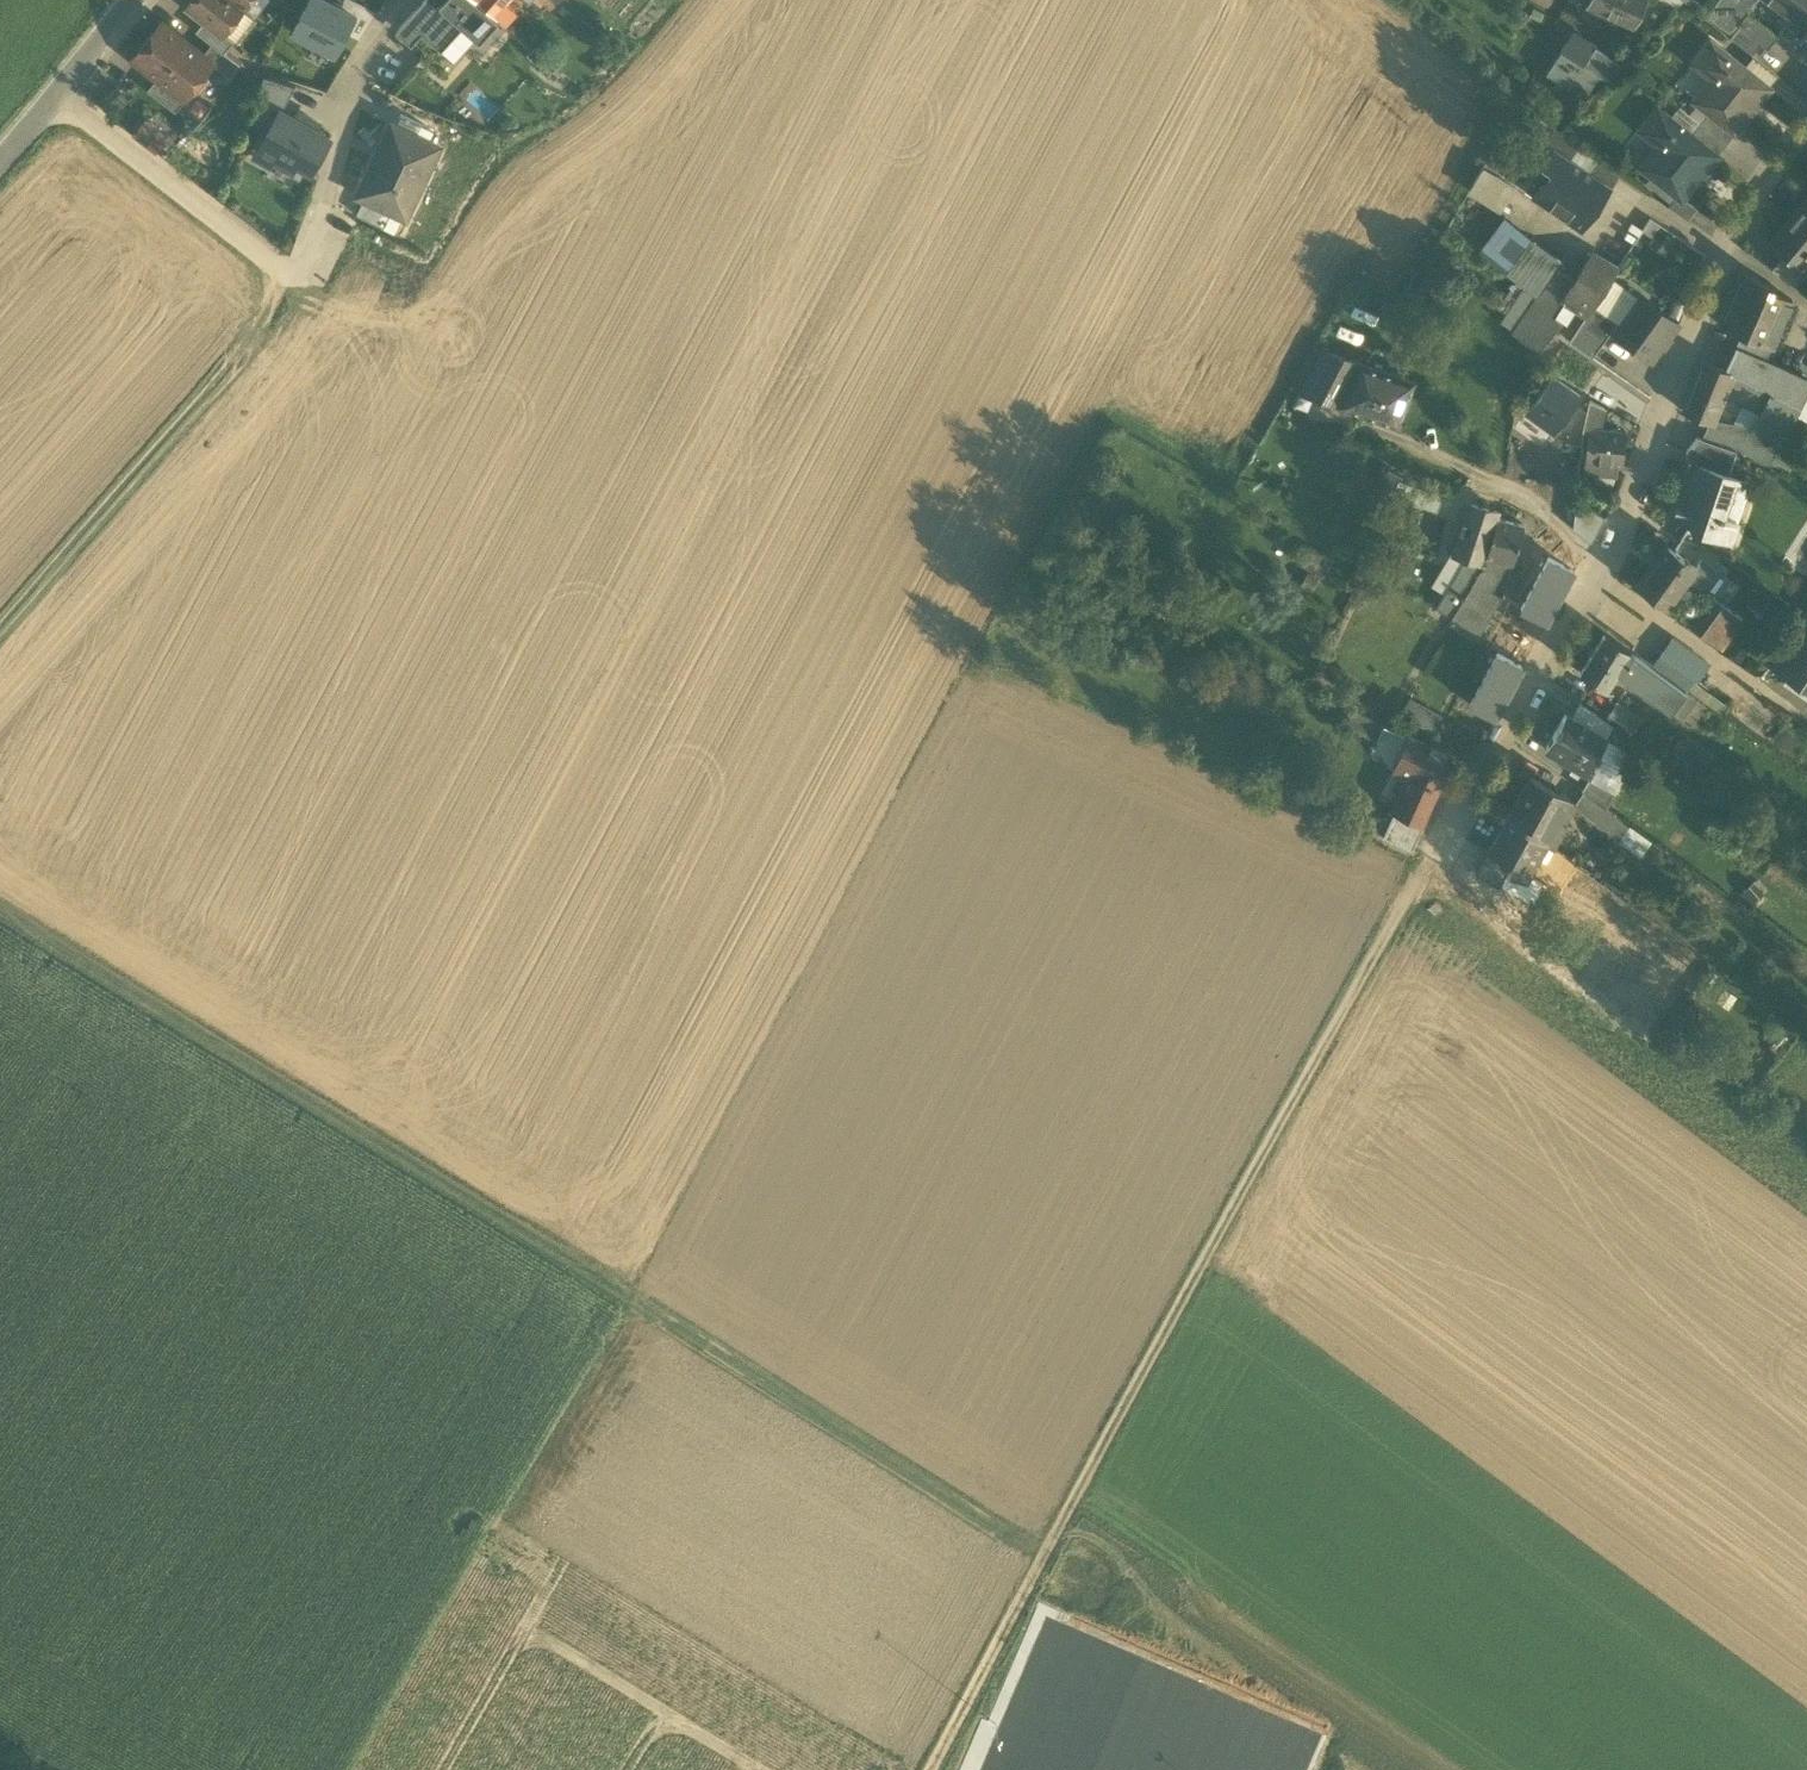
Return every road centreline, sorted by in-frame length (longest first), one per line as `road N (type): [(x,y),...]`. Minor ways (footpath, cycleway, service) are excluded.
road 1 (track): [(0,925),(617,1290),(1042,1560)]
road 2 (track): [(928,1769),(1431,847)]
road 3 (residential): [(1431,847),(1606,571),(1732,220),(1806,131)]
road 4 (track): [(290,272),(282,295),(196,405),(0,626)]
road 5 (residential): [(0,160),(141,0)]

